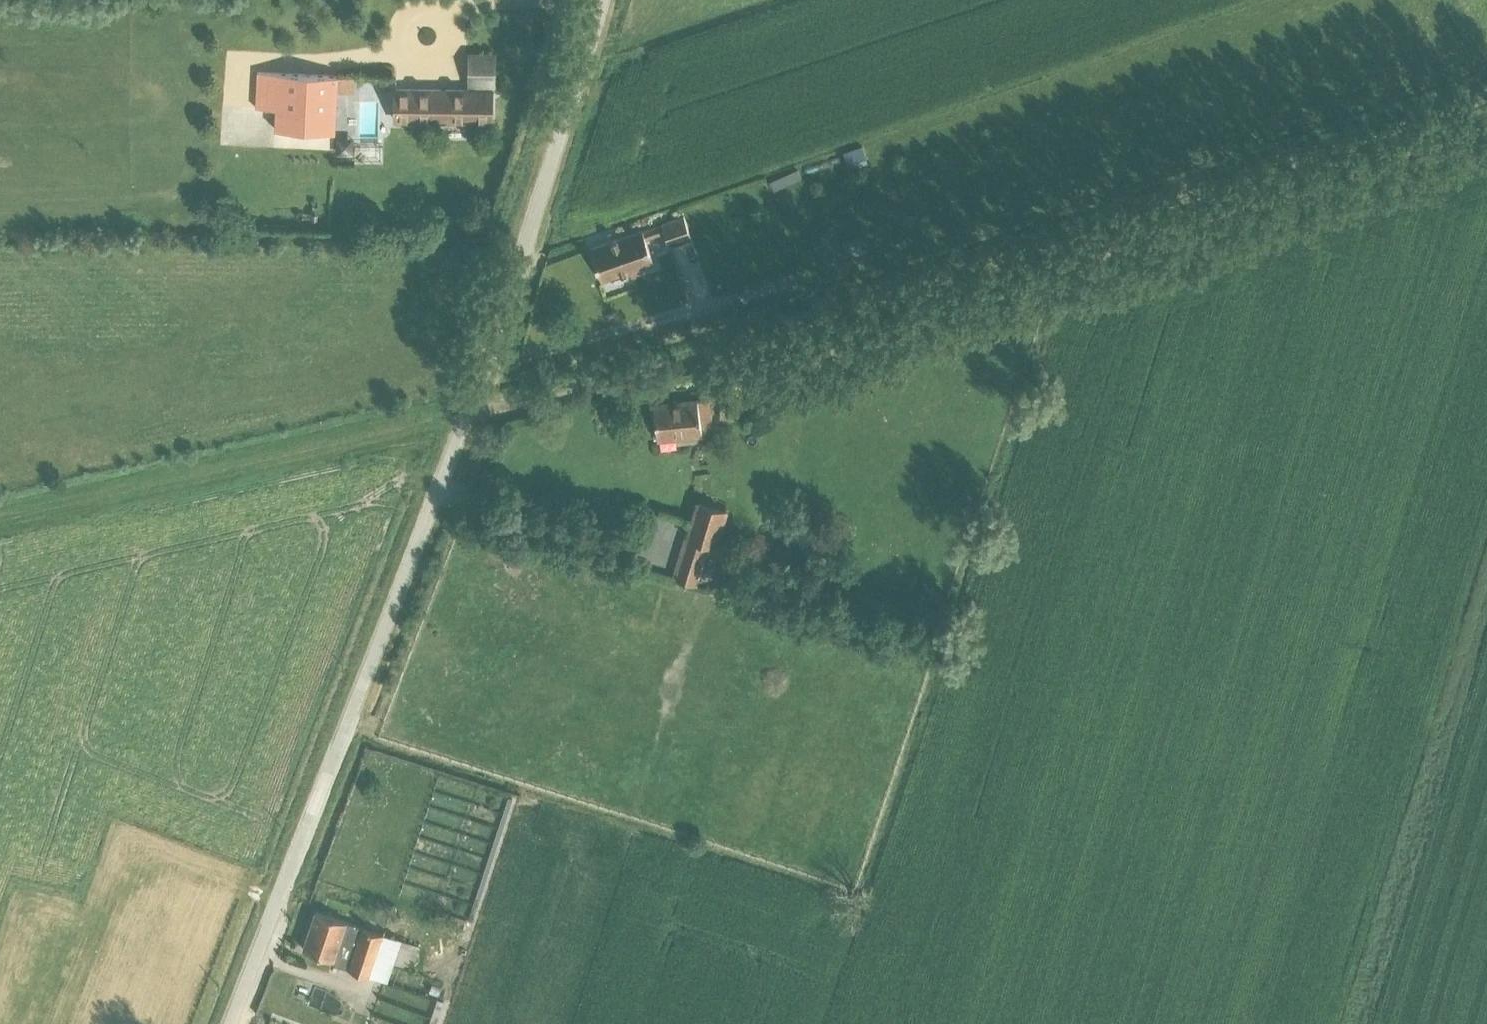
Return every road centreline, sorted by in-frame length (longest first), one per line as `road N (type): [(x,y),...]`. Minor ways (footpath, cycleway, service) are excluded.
road 1 (residential): [(603,0),(472,397),(229,1023)]

